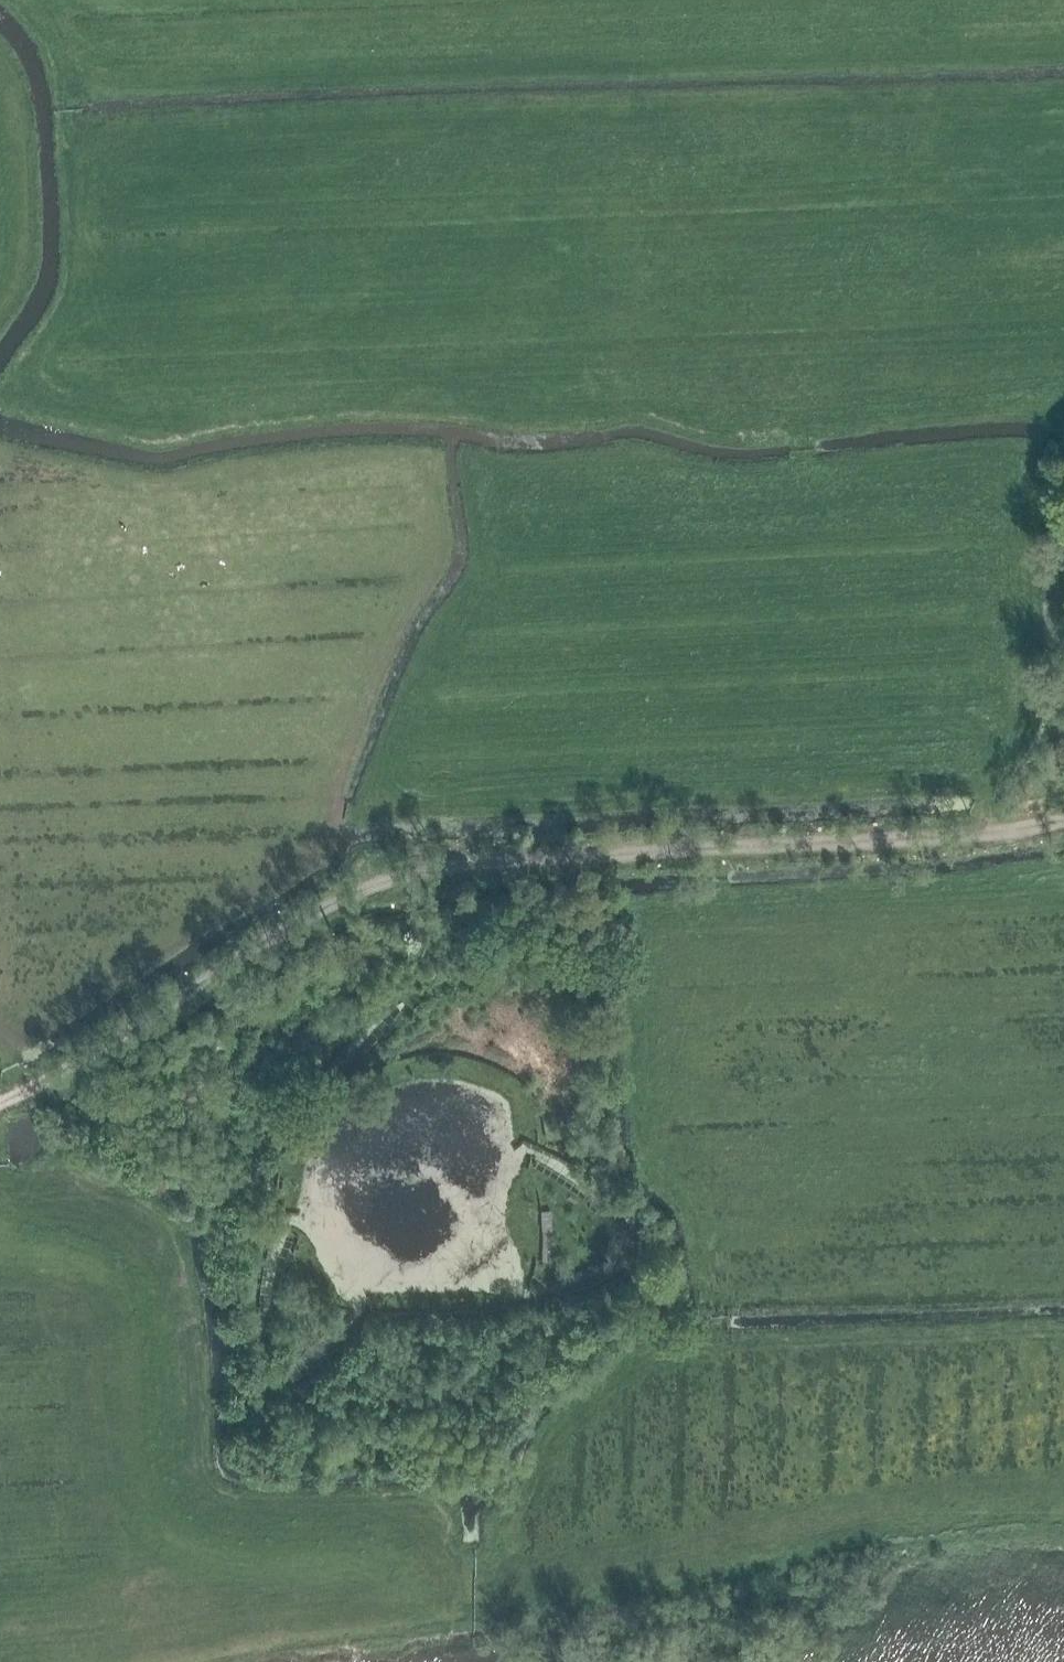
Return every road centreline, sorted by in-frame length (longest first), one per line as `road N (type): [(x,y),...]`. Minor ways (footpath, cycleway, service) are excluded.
road 1 (unclassified): [(0,1104),(353,896),(443,867),(937,838),(1063,821)]

